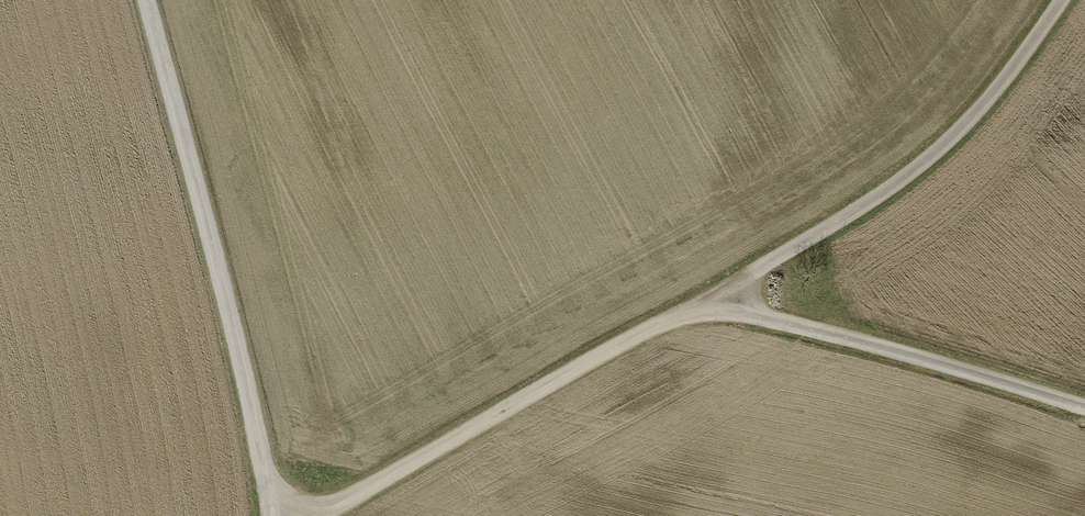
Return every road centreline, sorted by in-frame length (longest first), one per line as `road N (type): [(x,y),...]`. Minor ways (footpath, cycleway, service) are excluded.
road 1 (track): [(142,0),(275,515)]
road 2 (track): [(1059,0),(1002,85),(955,135),(892,186),(708,301)]
road 3 (track): [(708,301),(317,515)]
road 4 (track): [(708,301),(1084,407)]

